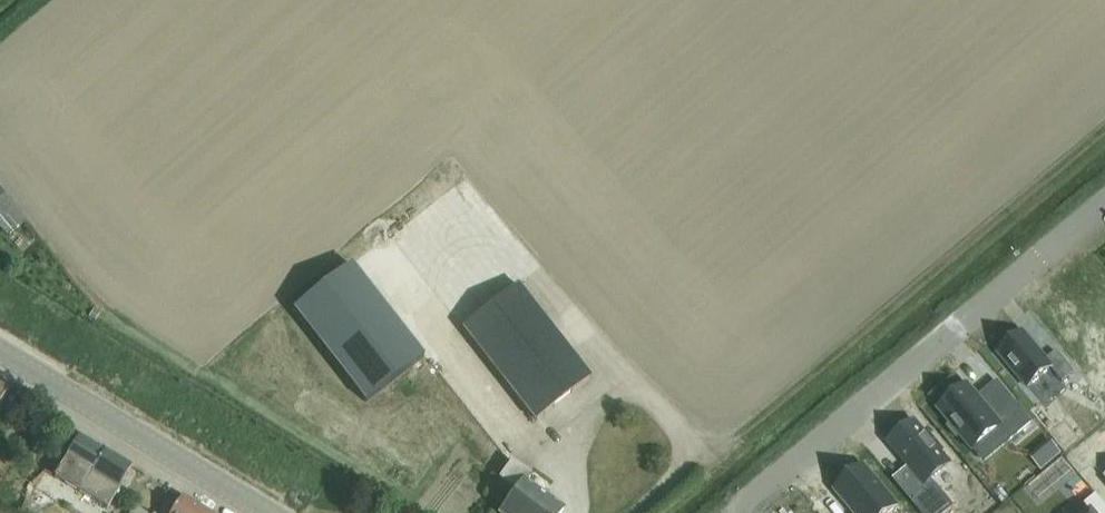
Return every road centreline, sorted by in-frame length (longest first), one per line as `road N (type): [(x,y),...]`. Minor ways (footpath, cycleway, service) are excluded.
road 1 (residential): [(740,512),(748,496),(1104,199)]
road 2 (track): [(631,512),(686,459),(681,436),(510,245),(481,243),(433,197)]
road 3 (tertiary): [(265,512),(0,353)]

